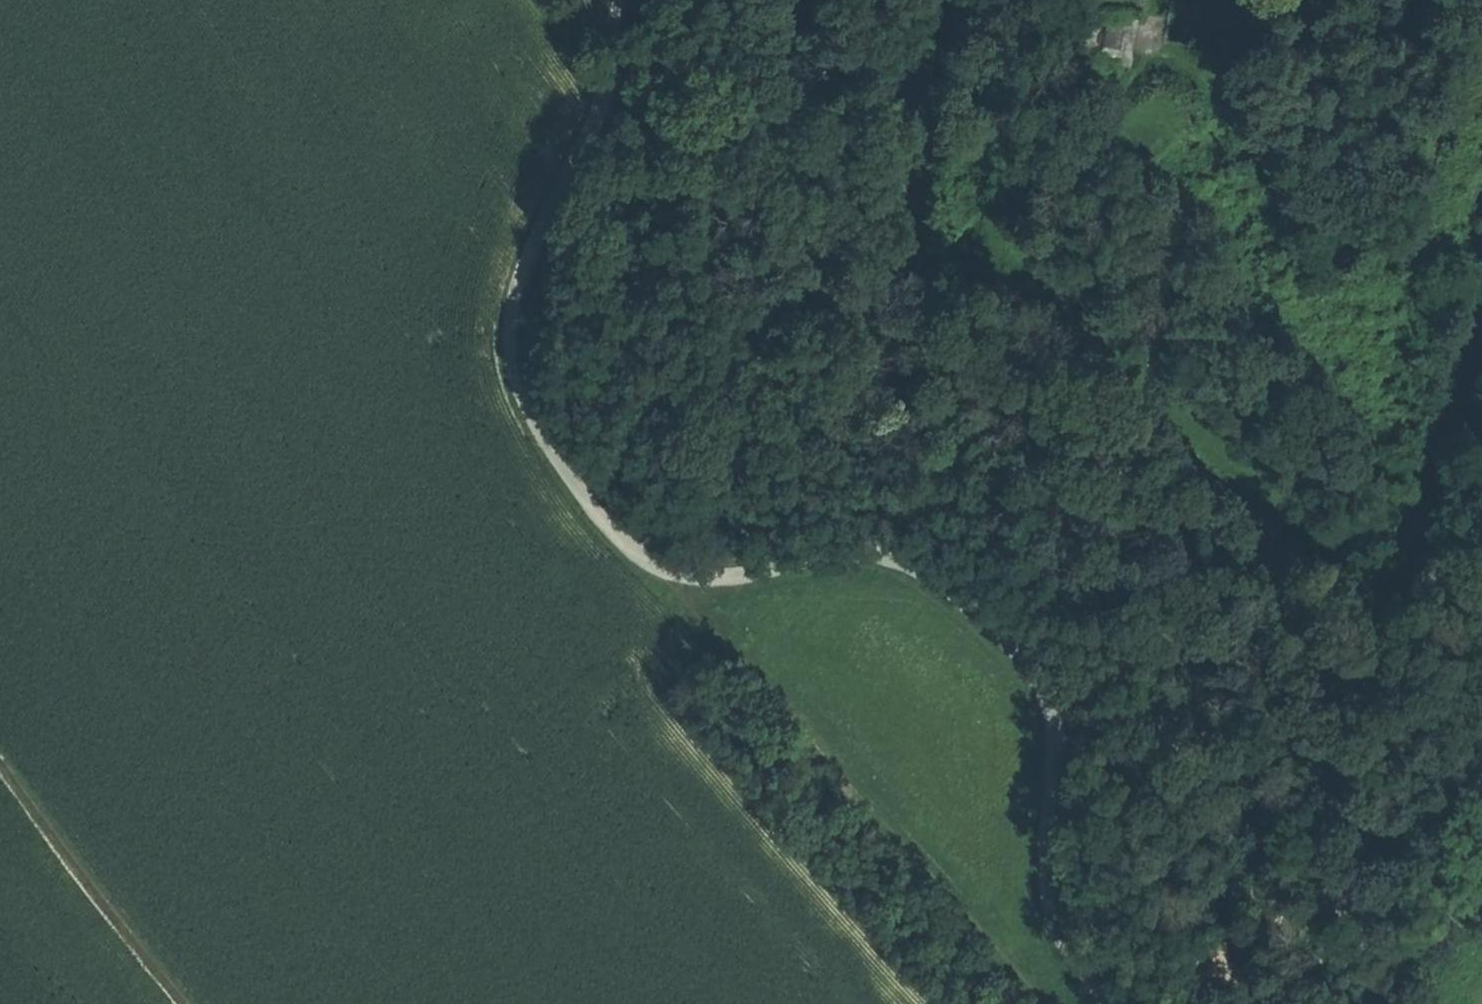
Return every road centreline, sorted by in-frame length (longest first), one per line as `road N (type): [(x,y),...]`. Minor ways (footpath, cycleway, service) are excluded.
road 1 (track): [(0,774),(181,1003)]

